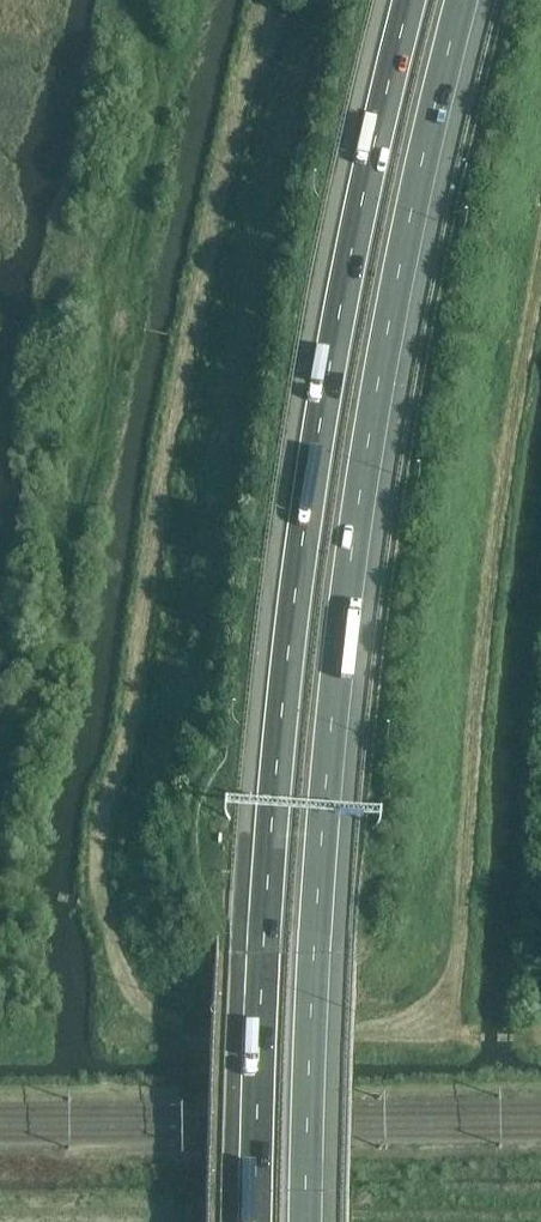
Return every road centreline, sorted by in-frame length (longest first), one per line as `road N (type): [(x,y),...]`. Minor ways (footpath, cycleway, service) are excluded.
road 1 (motorway): [(309,1221),(314,952),(332,713),(370,420),(461,0)]
road 2 (motorway): [(410,0),(355,231),(301,537),(264,952),(259,1221)]

